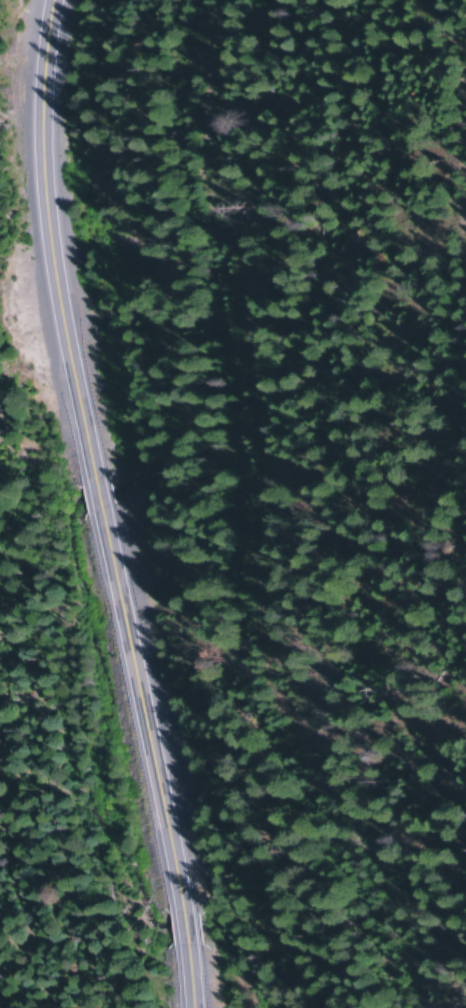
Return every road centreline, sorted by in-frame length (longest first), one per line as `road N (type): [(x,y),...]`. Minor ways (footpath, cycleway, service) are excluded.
road 1 (track): [(421,1007),(265,615),(176,202),(212,23),(224,0)]
road 2 (primary): [(79,0),(65,101),(68,184),(98,389),(183,796),(201,1007)]
road 3 (track): [(465,148),(426,352),(438,537),(465,615)]

